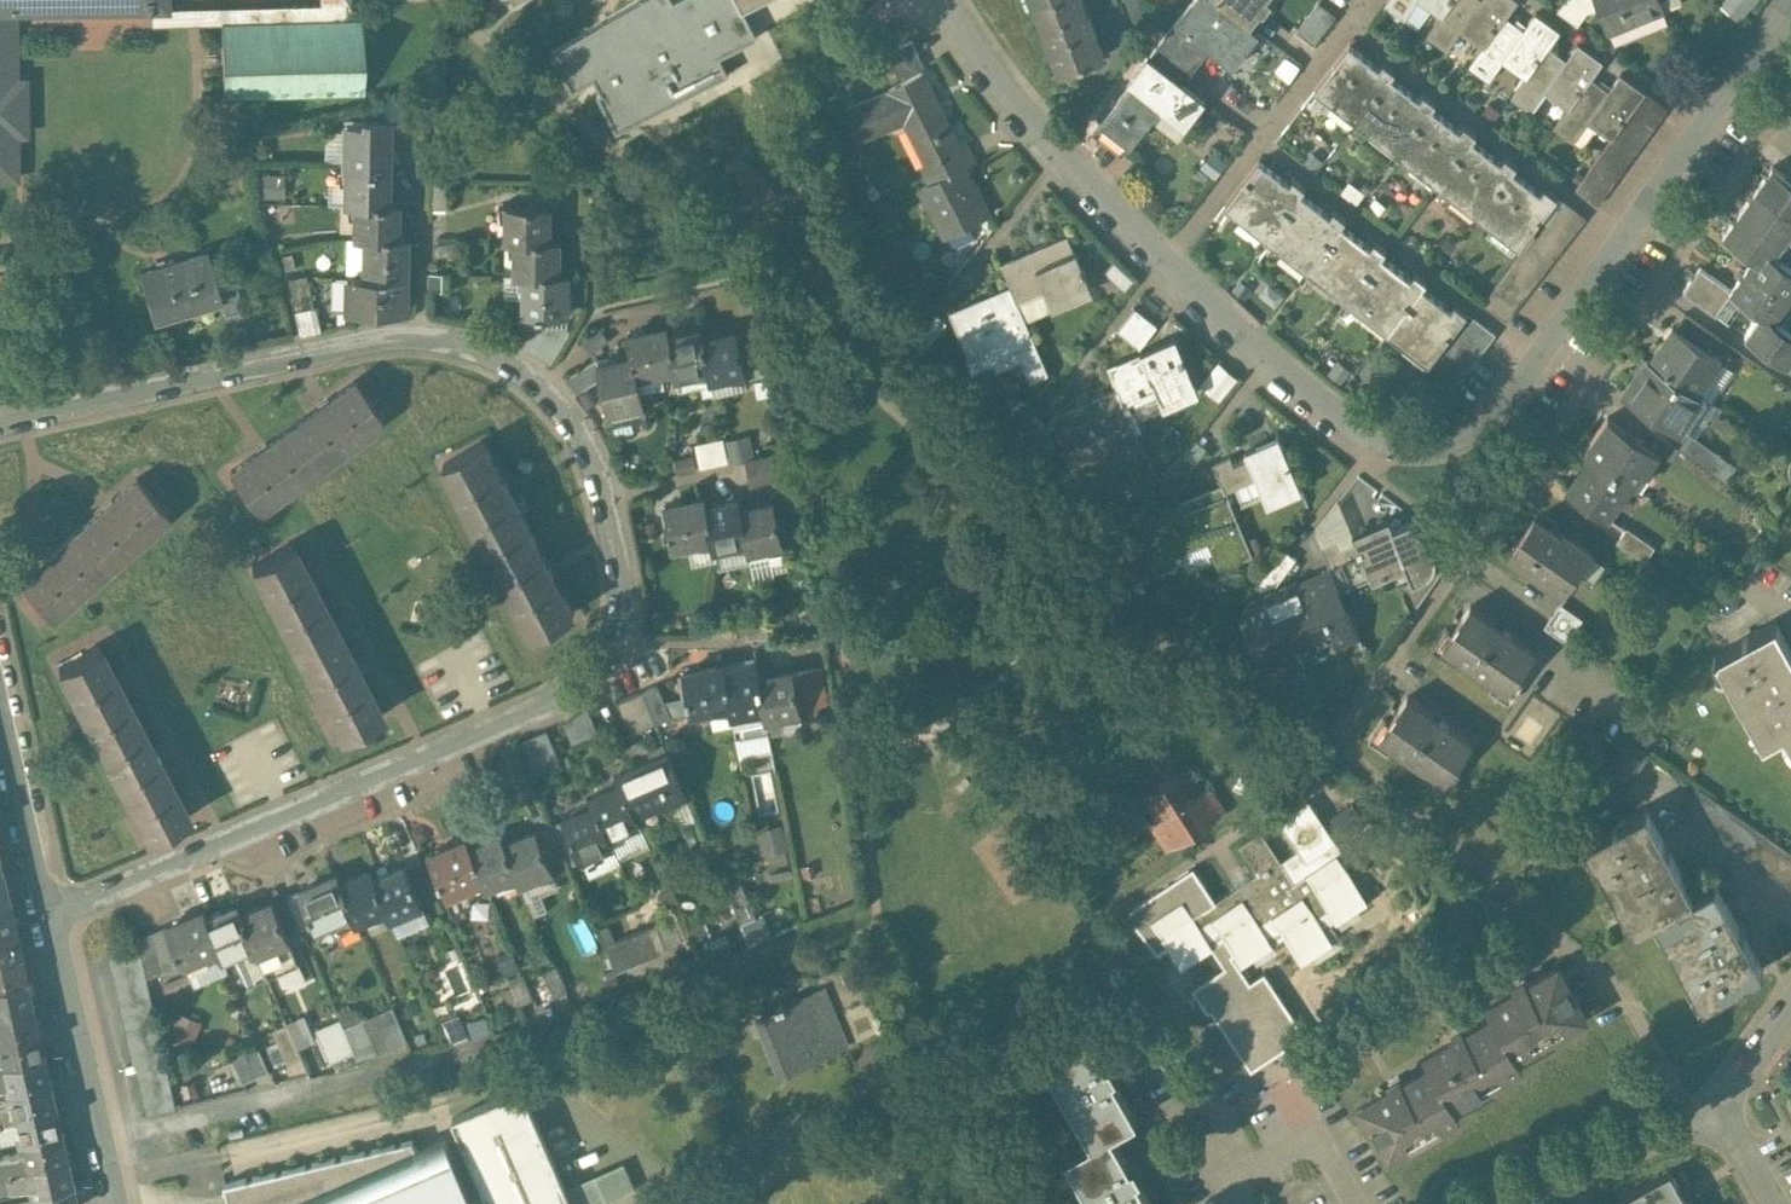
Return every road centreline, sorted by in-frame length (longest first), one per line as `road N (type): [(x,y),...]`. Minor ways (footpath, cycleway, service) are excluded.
road 1 (residential): [(0,423),(362,343),(453,341),(519,368),(564,411),(606,497),(623,582),(615,642),(579,688),(549,706),(44,917)]
road 2 (residential): [(1358,429),(1165,260),(1000,82),(951,0)]
road 3 (residential): [(1788,0),(1540,355),(1481,424)]
road 4 (residential): [(113,1203),(44,917)]
road 5 (residential): [(1719,1101),(1691,1121),(1506,1203)]
road 6 (residential): [(44,917),(0,724)]
road 7 (residential): [(1358,429),(1420,448),(1481,424)]
road 8 (residential): [(1790,1002),(1719,1101)]

